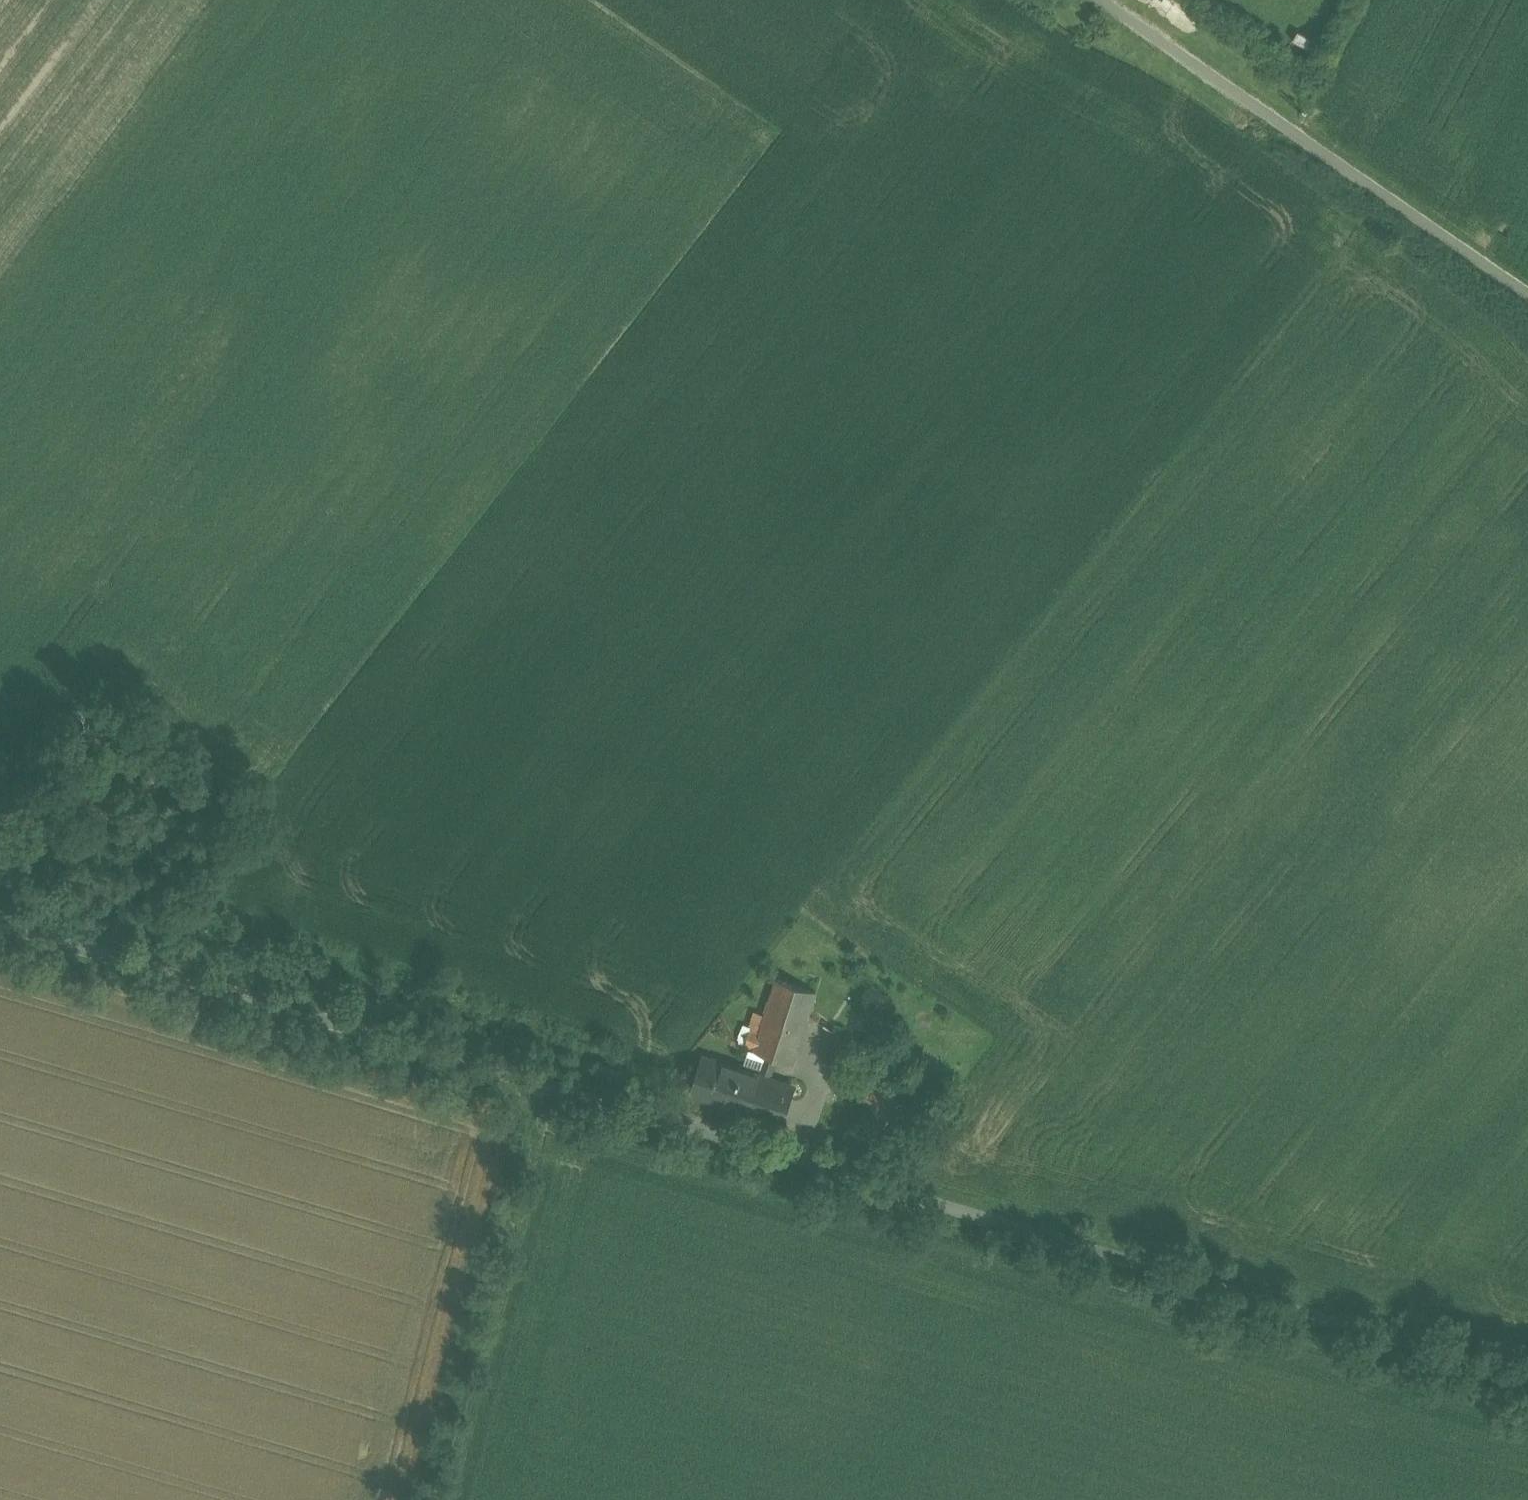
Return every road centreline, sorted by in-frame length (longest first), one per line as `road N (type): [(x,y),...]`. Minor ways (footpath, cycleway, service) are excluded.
road 1 (unclassified): [(0,929),(1527,1384)]
road 2 (unclassified): [(1116,0),(1527,283)]

